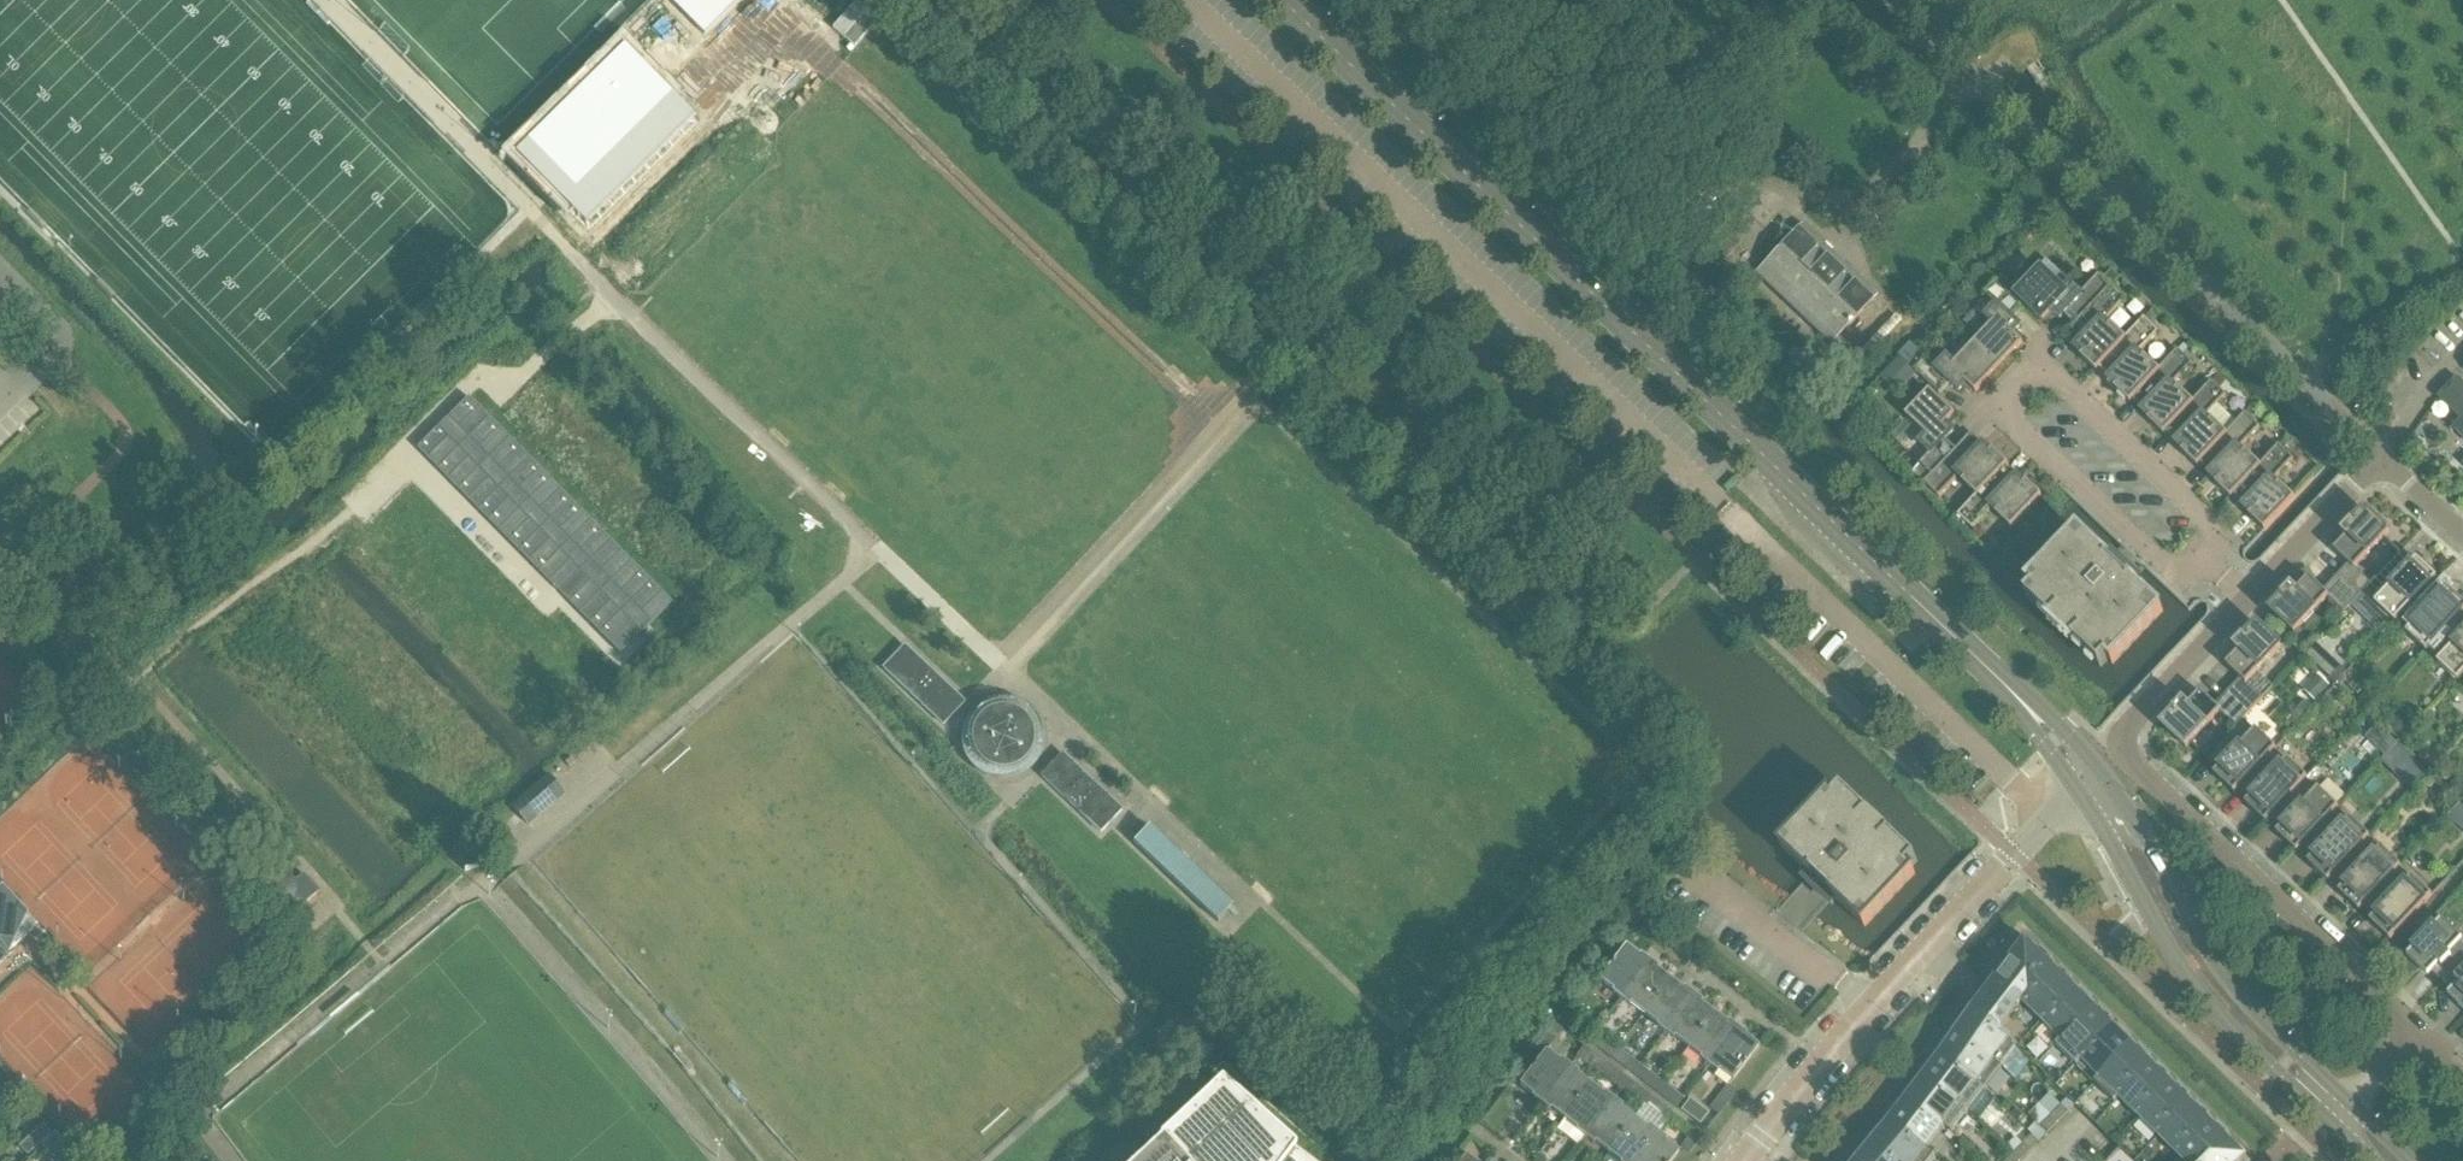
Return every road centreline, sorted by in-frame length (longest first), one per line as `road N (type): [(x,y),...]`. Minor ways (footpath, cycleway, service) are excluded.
road 1 (secondary): [(2087,771),(1279,0)]
road 2 (residential): [(2420,1032),(2116,741),(2380,459)]
road 3 (unclassified): [(2308,388),(1913,0)]
road 4 (residential): [(1743,1160),(2087,771)]
road 5 (secondary): [(2336,1120),(2234,1023),(2087,771)]
road 6 (residential): [(2336,1120),(2420,1032)]

